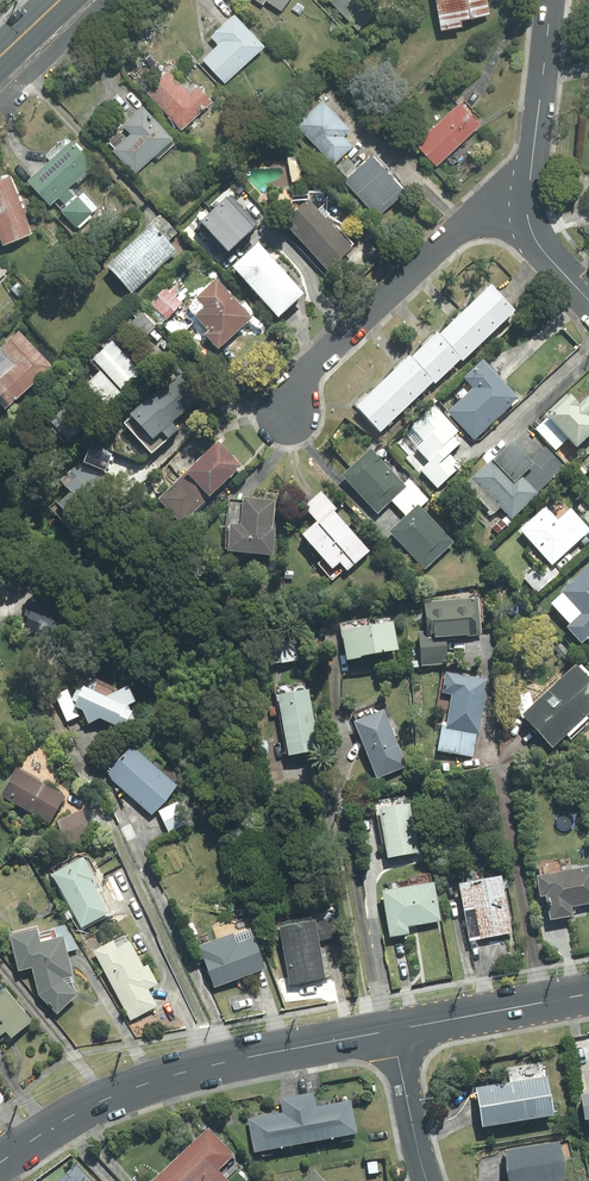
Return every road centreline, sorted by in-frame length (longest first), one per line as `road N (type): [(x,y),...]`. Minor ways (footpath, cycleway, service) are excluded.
road 1 (tertiary): [(0,1163),(74,1115),(164,1078),(393,1030)]
road 2 (residential): [(288,414),(308,369),(348,331),(464,227),(529,193)]
road 3 (tertiary): [(393,1030),(588,994)]
road 4 (residential): [(551,0),(529,193)]
road 5 (residential): [(393,1030),(426,1180)]
road 6 (residential): [(529,193),(536,241),(588,301)]

